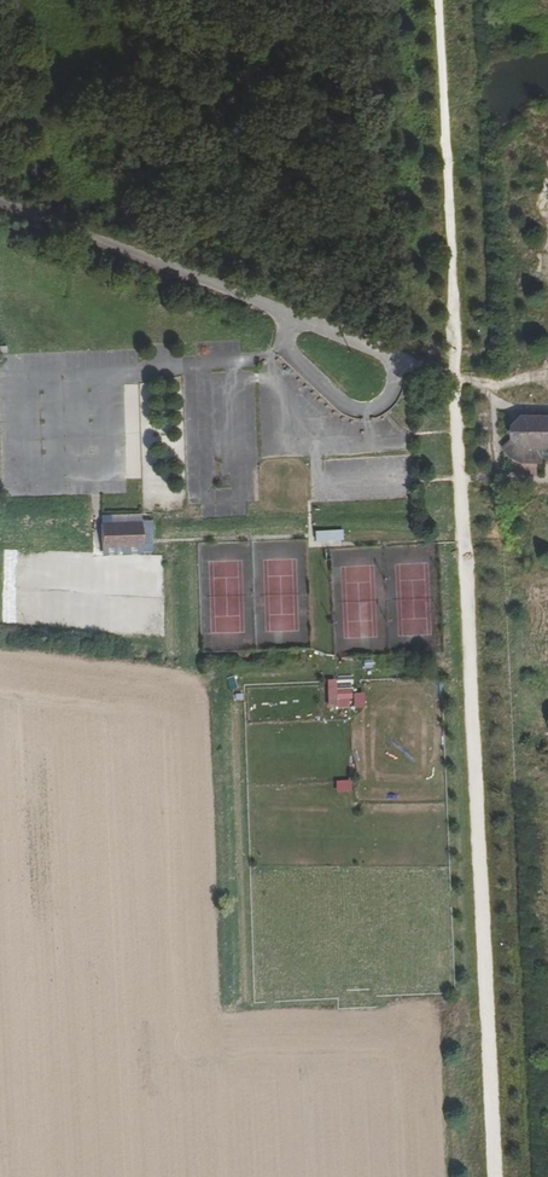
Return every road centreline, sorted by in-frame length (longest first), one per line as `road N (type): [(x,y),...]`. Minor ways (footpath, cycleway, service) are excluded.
road 1 (track): [(496,1176),(438,0)]
road 2 (unclassified): [(0,202),(292,315)]
road 3 (unclassified): [(292,315),(282,347),(354,409),(377,407),(390,394),(393,374),(384,350)]

